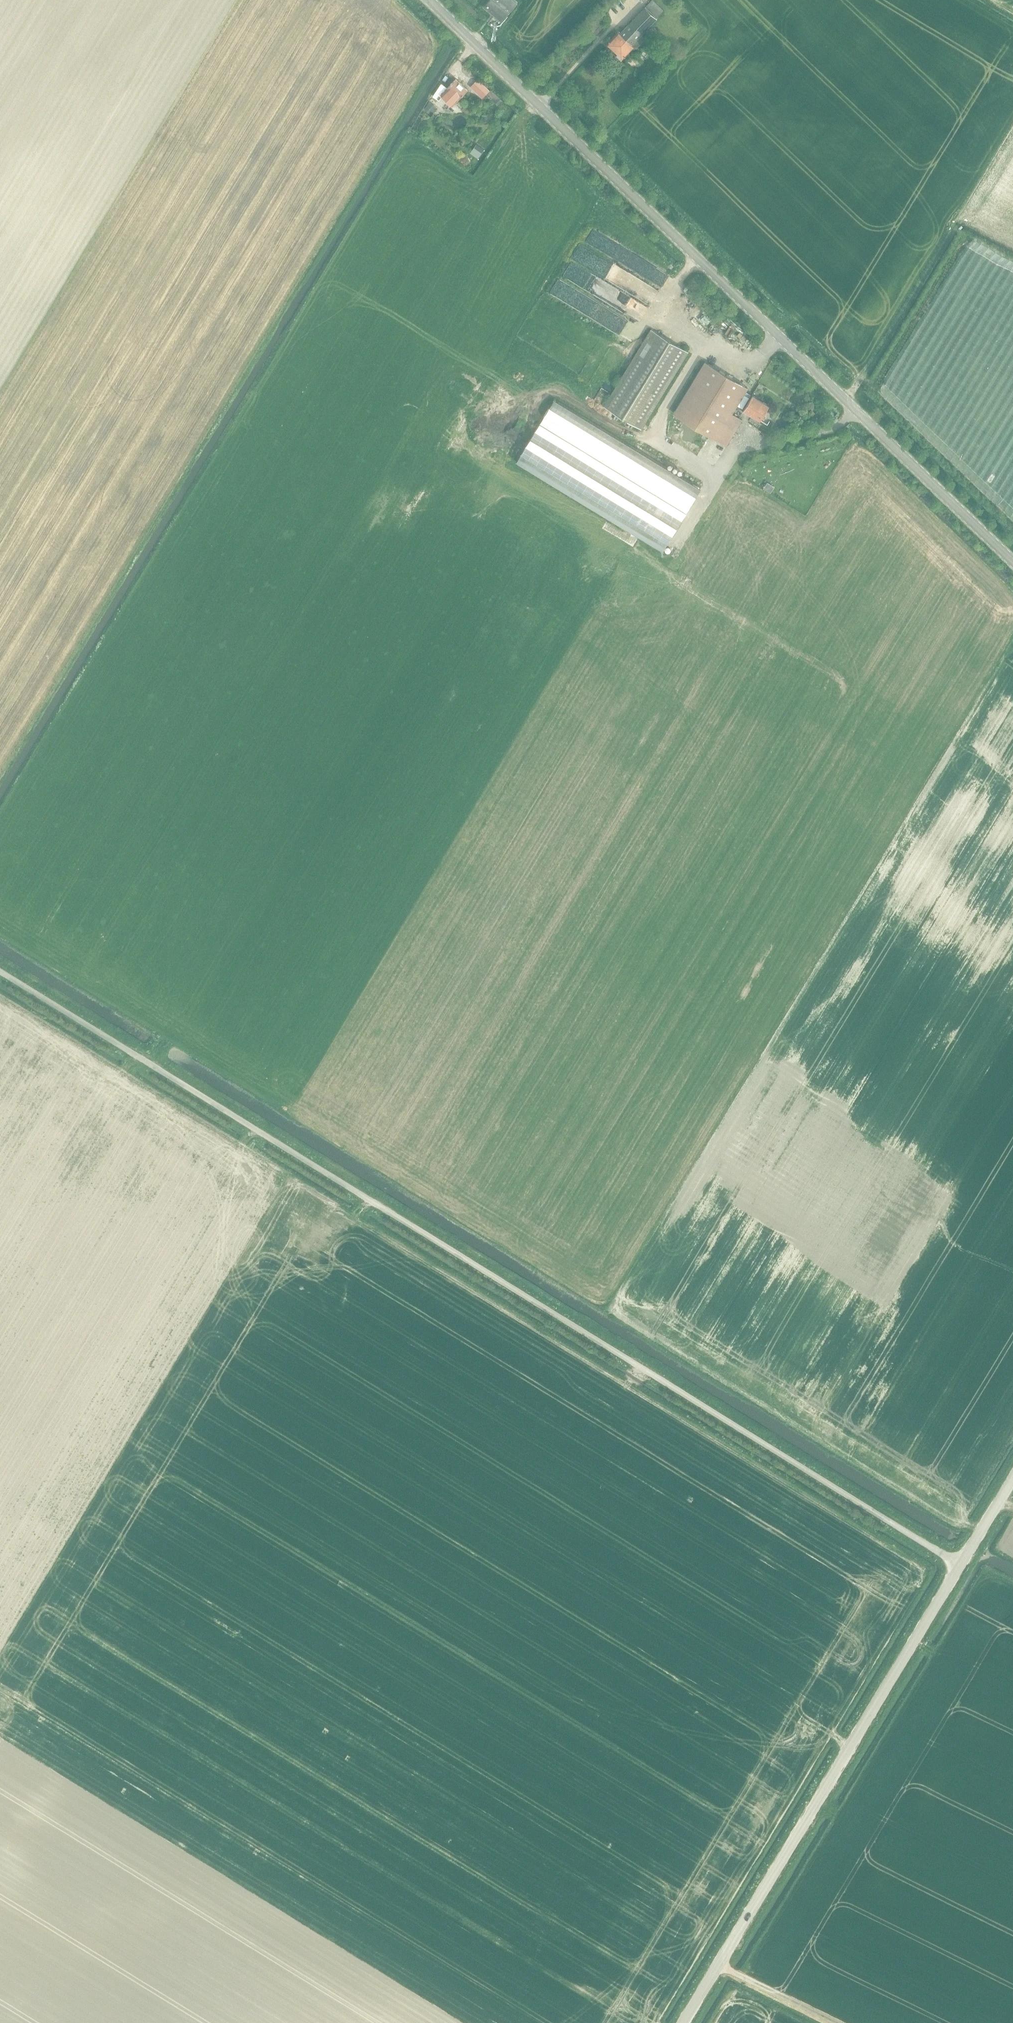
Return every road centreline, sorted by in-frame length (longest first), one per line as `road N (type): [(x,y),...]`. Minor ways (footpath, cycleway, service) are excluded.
road 1 (unclassified): [(962,1565),(0,971)]
road 2 (tertiary): [(1012,562),(429,0)]
road 3 (tertiary): [(683,2022),(962,1565)]

